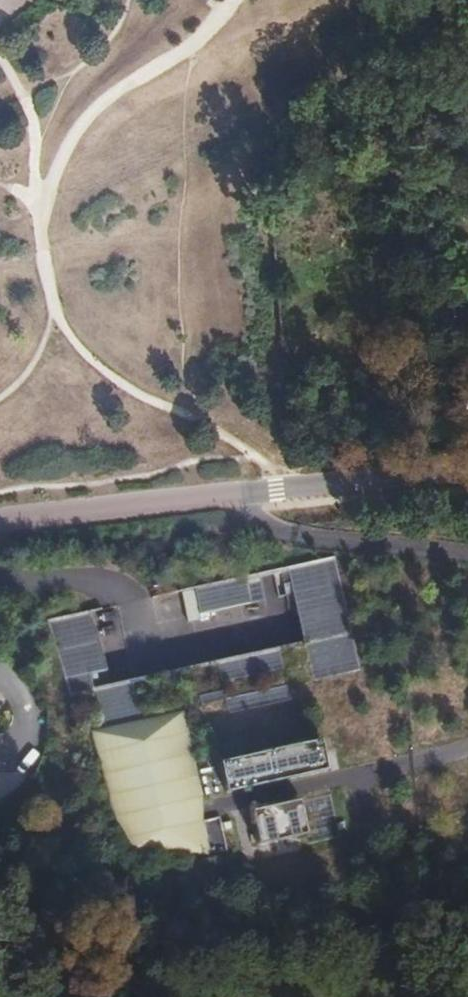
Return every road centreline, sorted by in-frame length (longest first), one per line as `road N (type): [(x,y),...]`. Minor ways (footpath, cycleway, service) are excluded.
road 1 (motorway): [(0,255),(56,345),(87,415),(168,641),(241,996)]
road 2 (motorway): [(301,996),(247,659),(158,379),(94,250)]
road 3 (unclassified): [(467,476),(0,525)]
road 4 (motorway): [(94,250),(12,0)]
road 5 (motorway): [(94,250),(0,41)]

